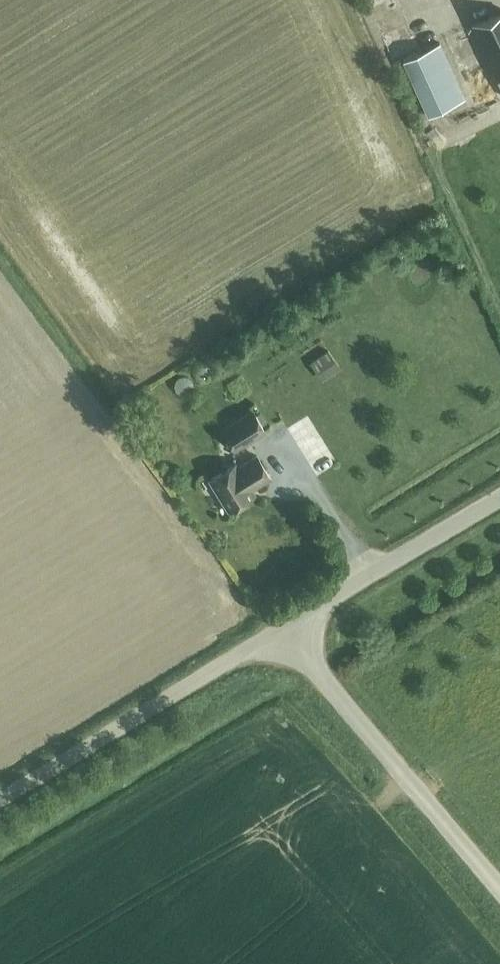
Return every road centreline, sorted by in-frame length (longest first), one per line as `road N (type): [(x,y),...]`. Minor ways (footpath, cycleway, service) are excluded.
road 1 (unclassified): [(499,899),(286,630)]
road 2 (unclassified): [(0,794),(286,630)]
road 3 (unclassified): [(286,630),(499,497)]

